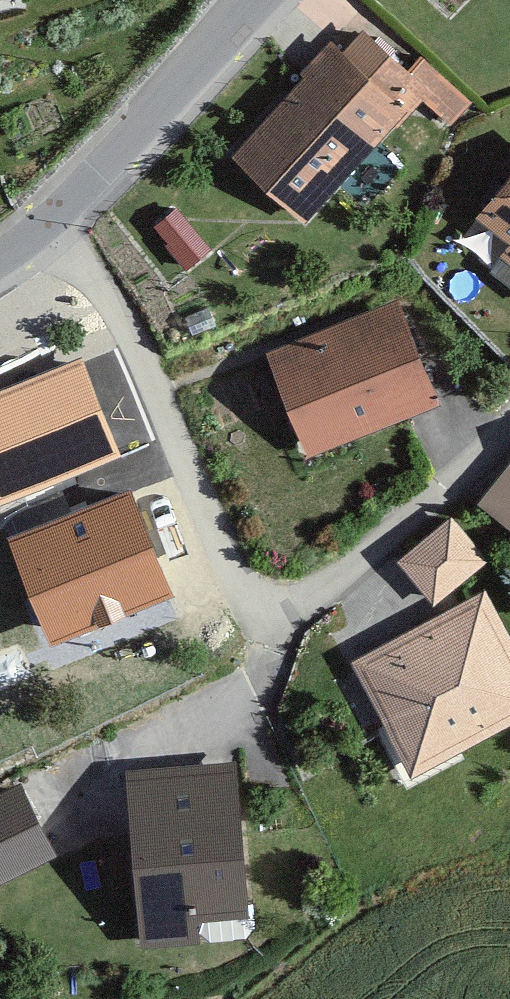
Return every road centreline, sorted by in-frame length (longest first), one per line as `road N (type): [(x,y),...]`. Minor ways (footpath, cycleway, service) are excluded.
road 1 (residential): [(41,228),(112,297),(230,574),(270,602),(330,587),(509,432)]
road 2 (residential): [(41,228),(133,139),(252,0)]

